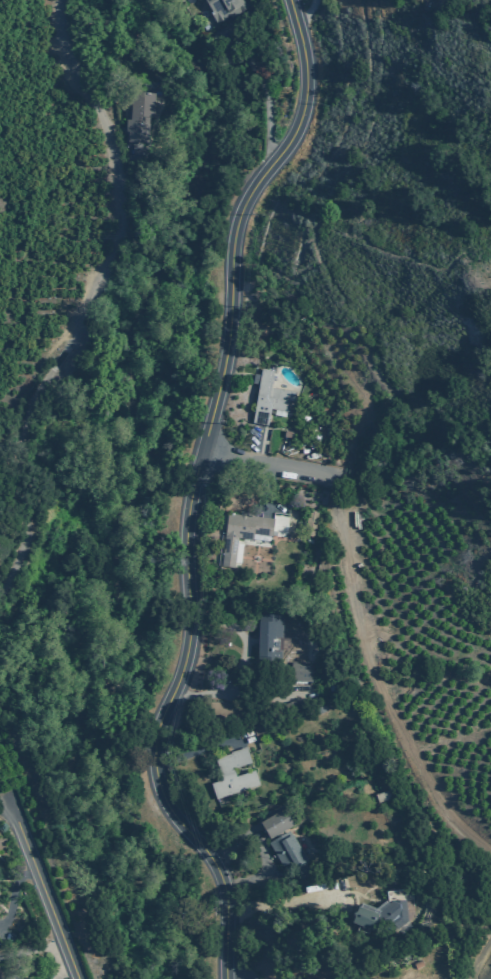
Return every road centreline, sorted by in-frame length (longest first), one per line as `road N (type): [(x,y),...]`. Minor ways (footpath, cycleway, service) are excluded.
road 1 (residential): [(226,978),(223,881),(167,805),(153,759),(191,628),(188,507),(226,357),(237,221),(289,142),(306,94),(290,0)]
road 2 (track): [(326,476),(337,484),(371,671),(441,804),(490,850)]
road 3 (residential): [(77,978),(12,811)]
road 4 (residential): [(202,449),(326,476)]

